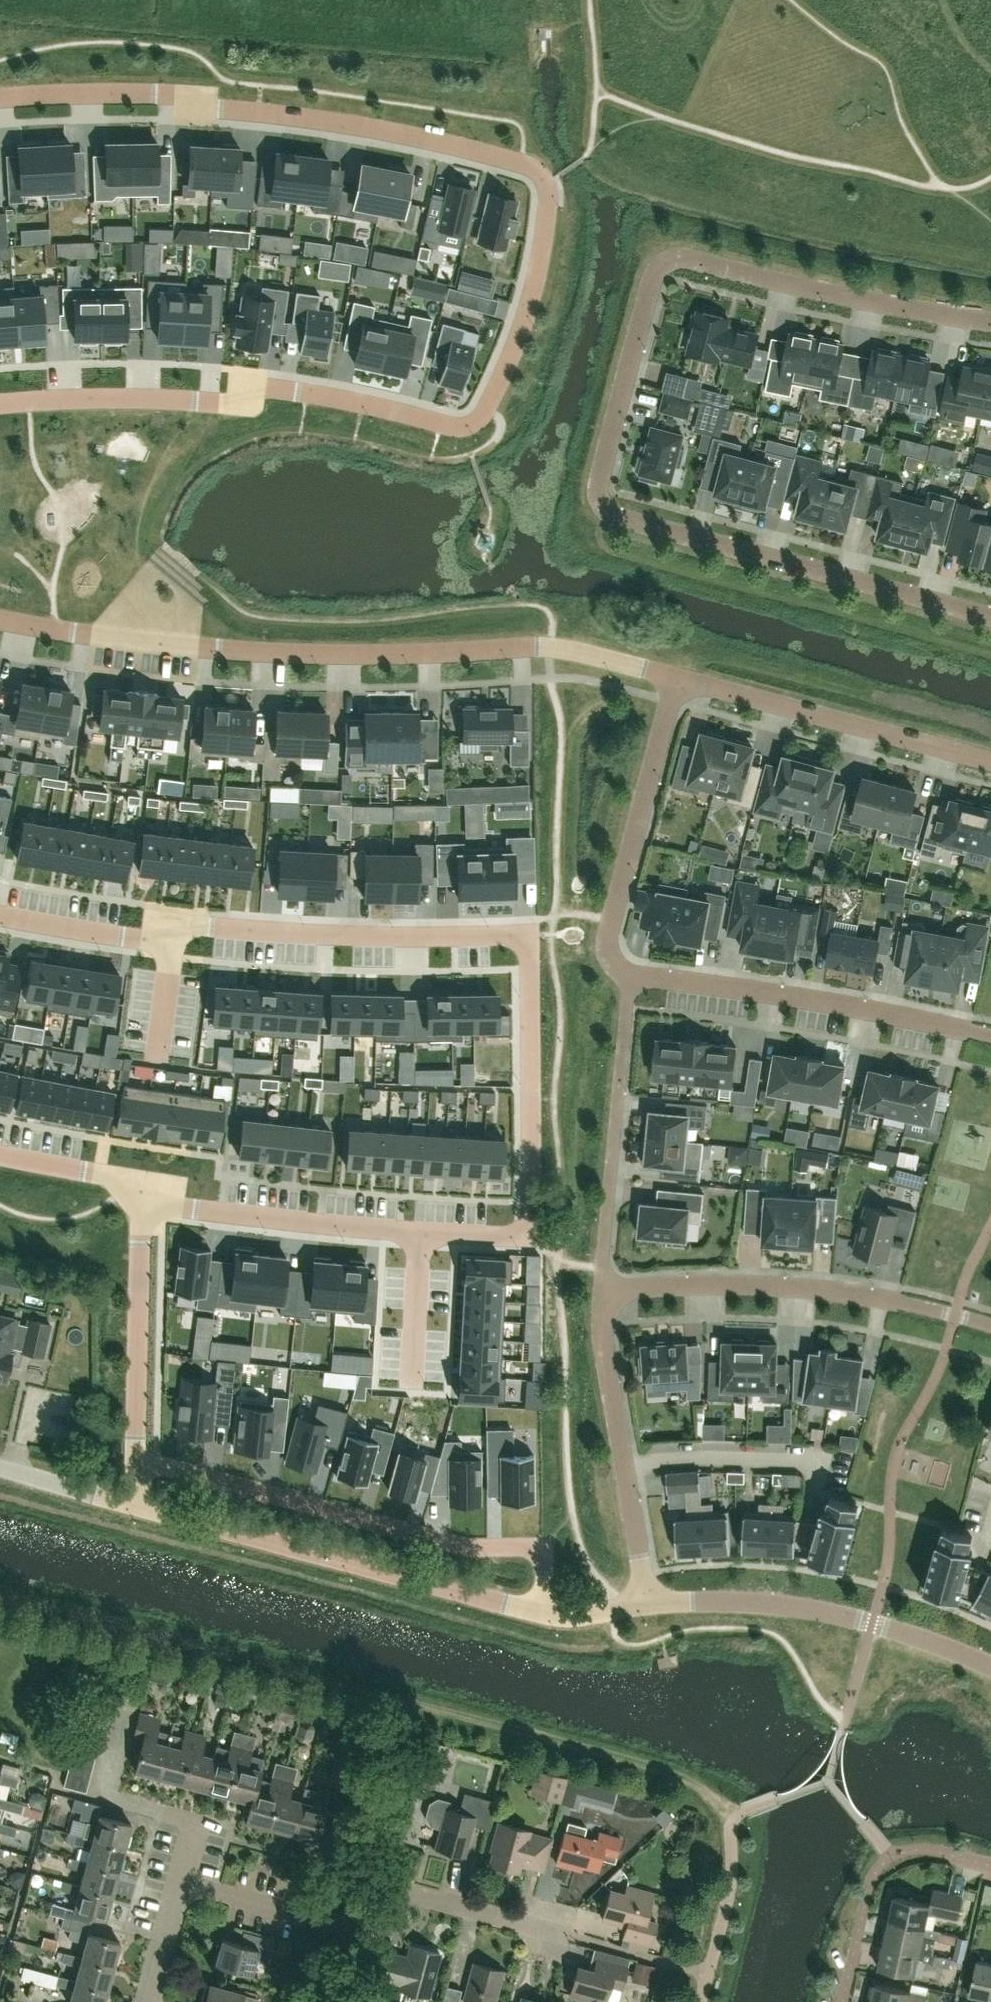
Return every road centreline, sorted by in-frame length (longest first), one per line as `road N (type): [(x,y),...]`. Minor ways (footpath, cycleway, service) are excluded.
road 1 (residential): [(0,100),(154,92),(218,113),(406,138),(535,169),(548,210),(524,316),(487,408),(463,427),(278,388),(230,401),(72,395),(0,402)]
road 2 (residential): [(990,320),(667,259),(654,269),(597,487),(614,519),(990,621)]
road 3 (residential): [(133,1199),(321,1225),(535,1236),(530,932)]
road 4 (residential): [(0,620),(258,654),(550,646),(679,679)]
road 5 (residential): [(0,913),(170,943),(235,928),(530,932)]
road 6 (residential): [(639,1953),(406,1889),(384,1915),(325,1902),(306,1914),(183,1884)]
road 7 (residential): [(136,1464),(537,1565),(548,1581),(545,1611)]
road 8 (residential): [(545,1611),(132,1503)]
road 9 (residential): [(602,1289),(791,1287),(871,1295),(990,1324)]
road 10 (residential): [(629,975),(884,1011),(990,1035)]
road 11 (residential): [(990,1666),(818,1609),(723,1599),(649,1603)]
road 12 (residential): [(990,760),(679,679)]
road 13 (residential): [(649,1603),(605,1356),(602,1289)]
road 14 (residential): [(679,679),(606,939),(609,957),(629,975)]
road 15 (residential): [(629,975),(602,1289)]
road 16 (residential): [(136,1464),(140,1214),(133,1199)]
road 17 (residential): [(183,1884),(196,1824),(103,1801),(129,1701)]
road 18 (residential): [(133,1199),(111,1183),(0,1157)]
road 19 (residential): [(132,1503),(0,1466)]
road 20 (residential): [(156,2001),(183,1884)]

